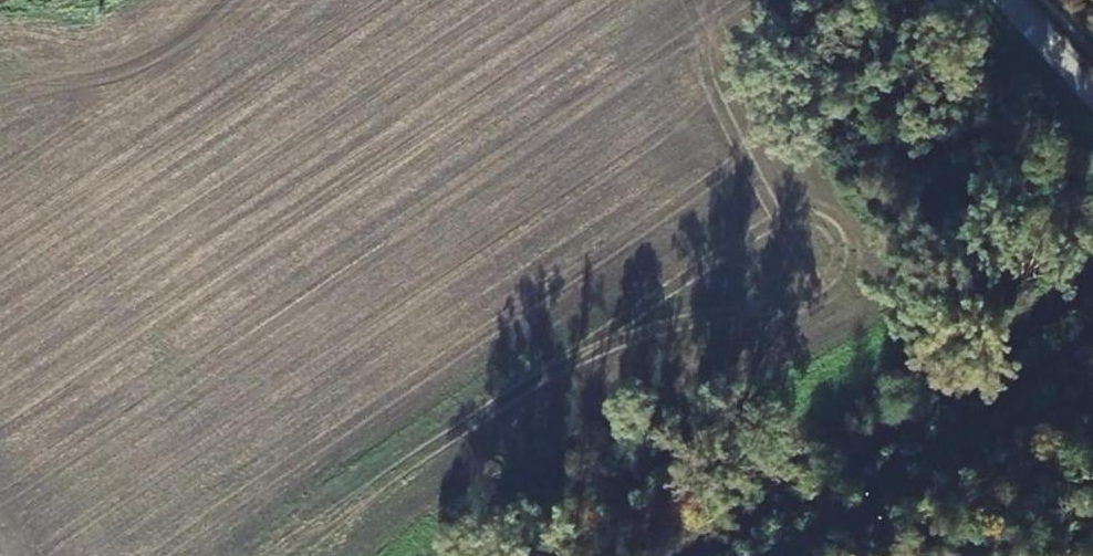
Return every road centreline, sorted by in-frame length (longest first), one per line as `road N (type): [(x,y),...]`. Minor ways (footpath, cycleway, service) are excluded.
road 1 (unclassified): [(1007,0),(1092,95)]

